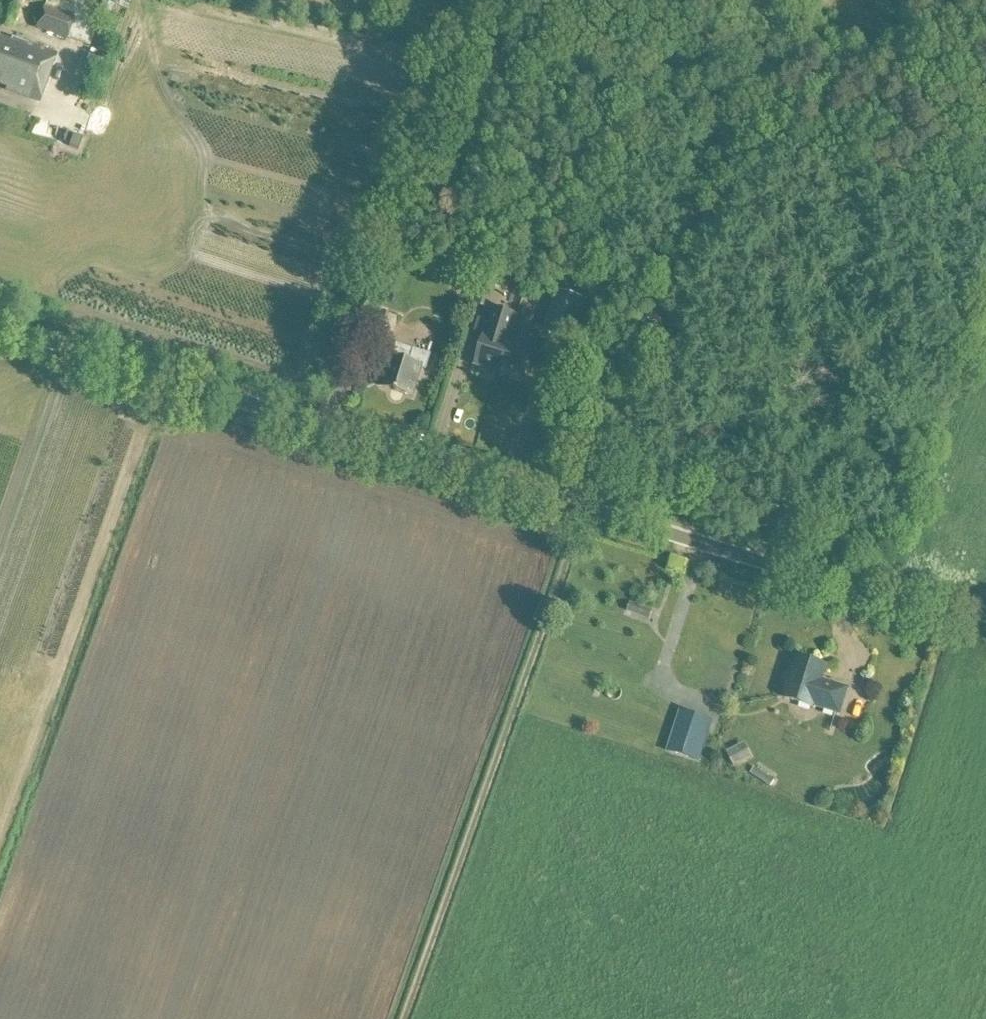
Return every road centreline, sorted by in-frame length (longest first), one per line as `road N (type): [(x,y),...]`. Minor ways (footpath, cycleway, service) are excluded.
road 1 (unclassified): [(985,616),(865,592),(0,329)]
road 2 (track): [(608,515),(754,47),(828,0)]

